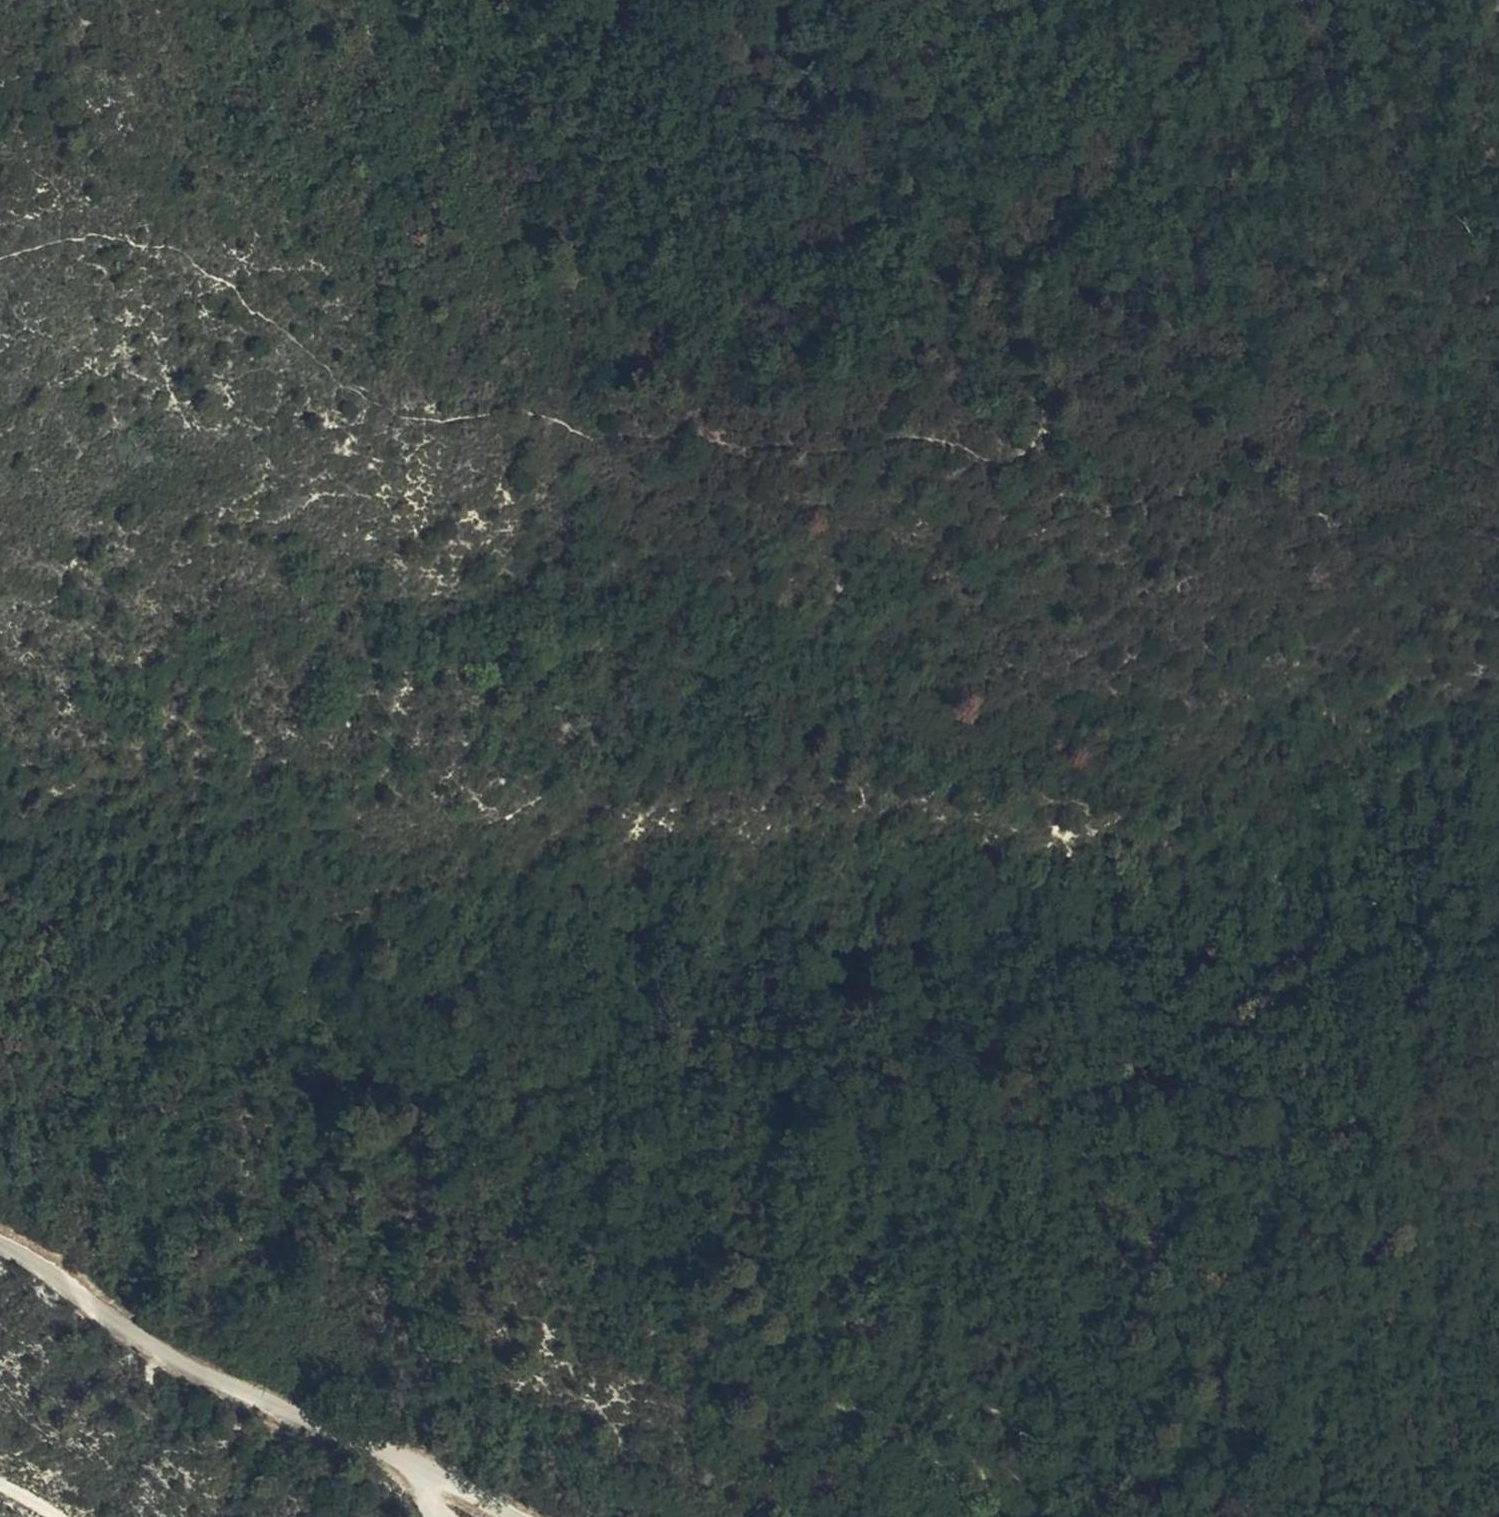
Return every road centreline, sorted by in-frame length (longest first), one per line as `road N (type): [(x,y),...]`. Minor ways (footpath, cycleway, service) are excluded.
road 1 (unclassified): [(512,1516),(150,1346),(0,1243)]

